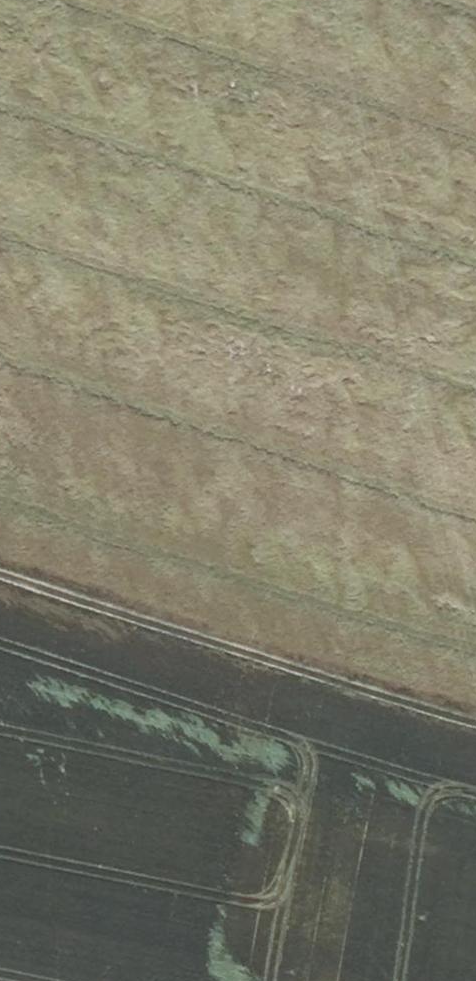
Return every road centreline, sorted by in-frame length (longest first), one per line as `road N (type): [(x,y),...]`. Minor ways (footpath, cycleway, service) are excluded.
road 1 (track): [(475,725),(0,577)]

